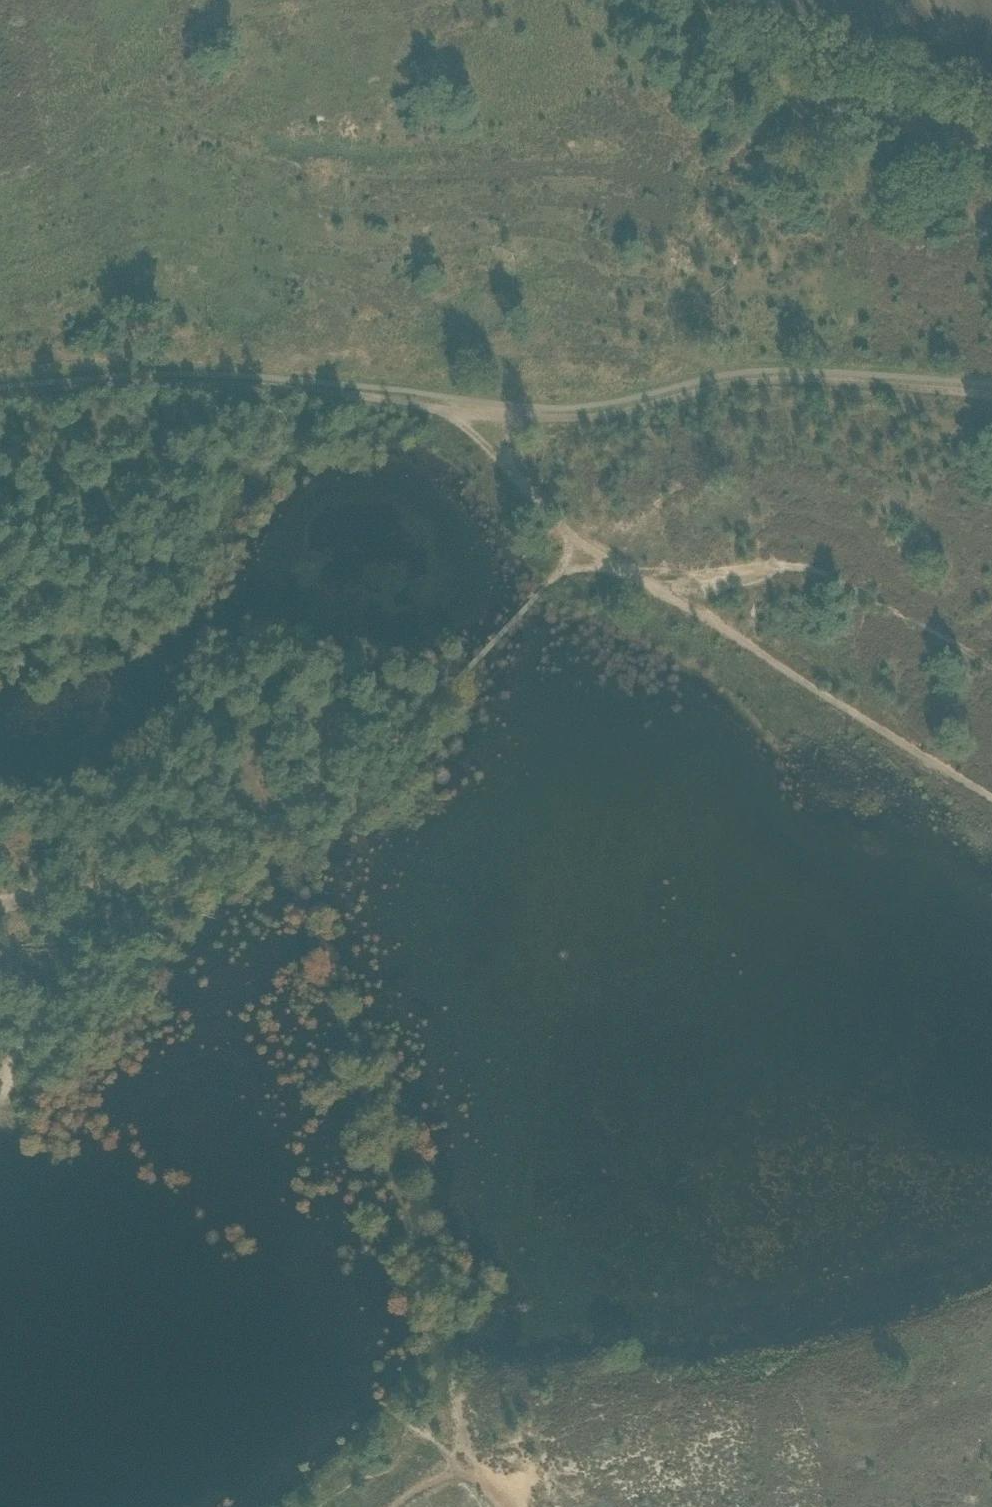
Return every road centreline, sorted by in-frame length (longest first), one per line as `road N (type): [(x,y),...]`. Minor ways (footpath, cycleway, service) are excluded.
road 1 (track): [(991,403),(770,390),(540,428),(446,411)]
road 2 (track): [(571,533),(991,803)]
road 3 (track): [(446,411),(179,385),(0,400)]
road 4 (track): [(991,140),(767,72),(706,0)]
road 5 (track): [(546,585),(573,544),(571,533),(446,411)]

